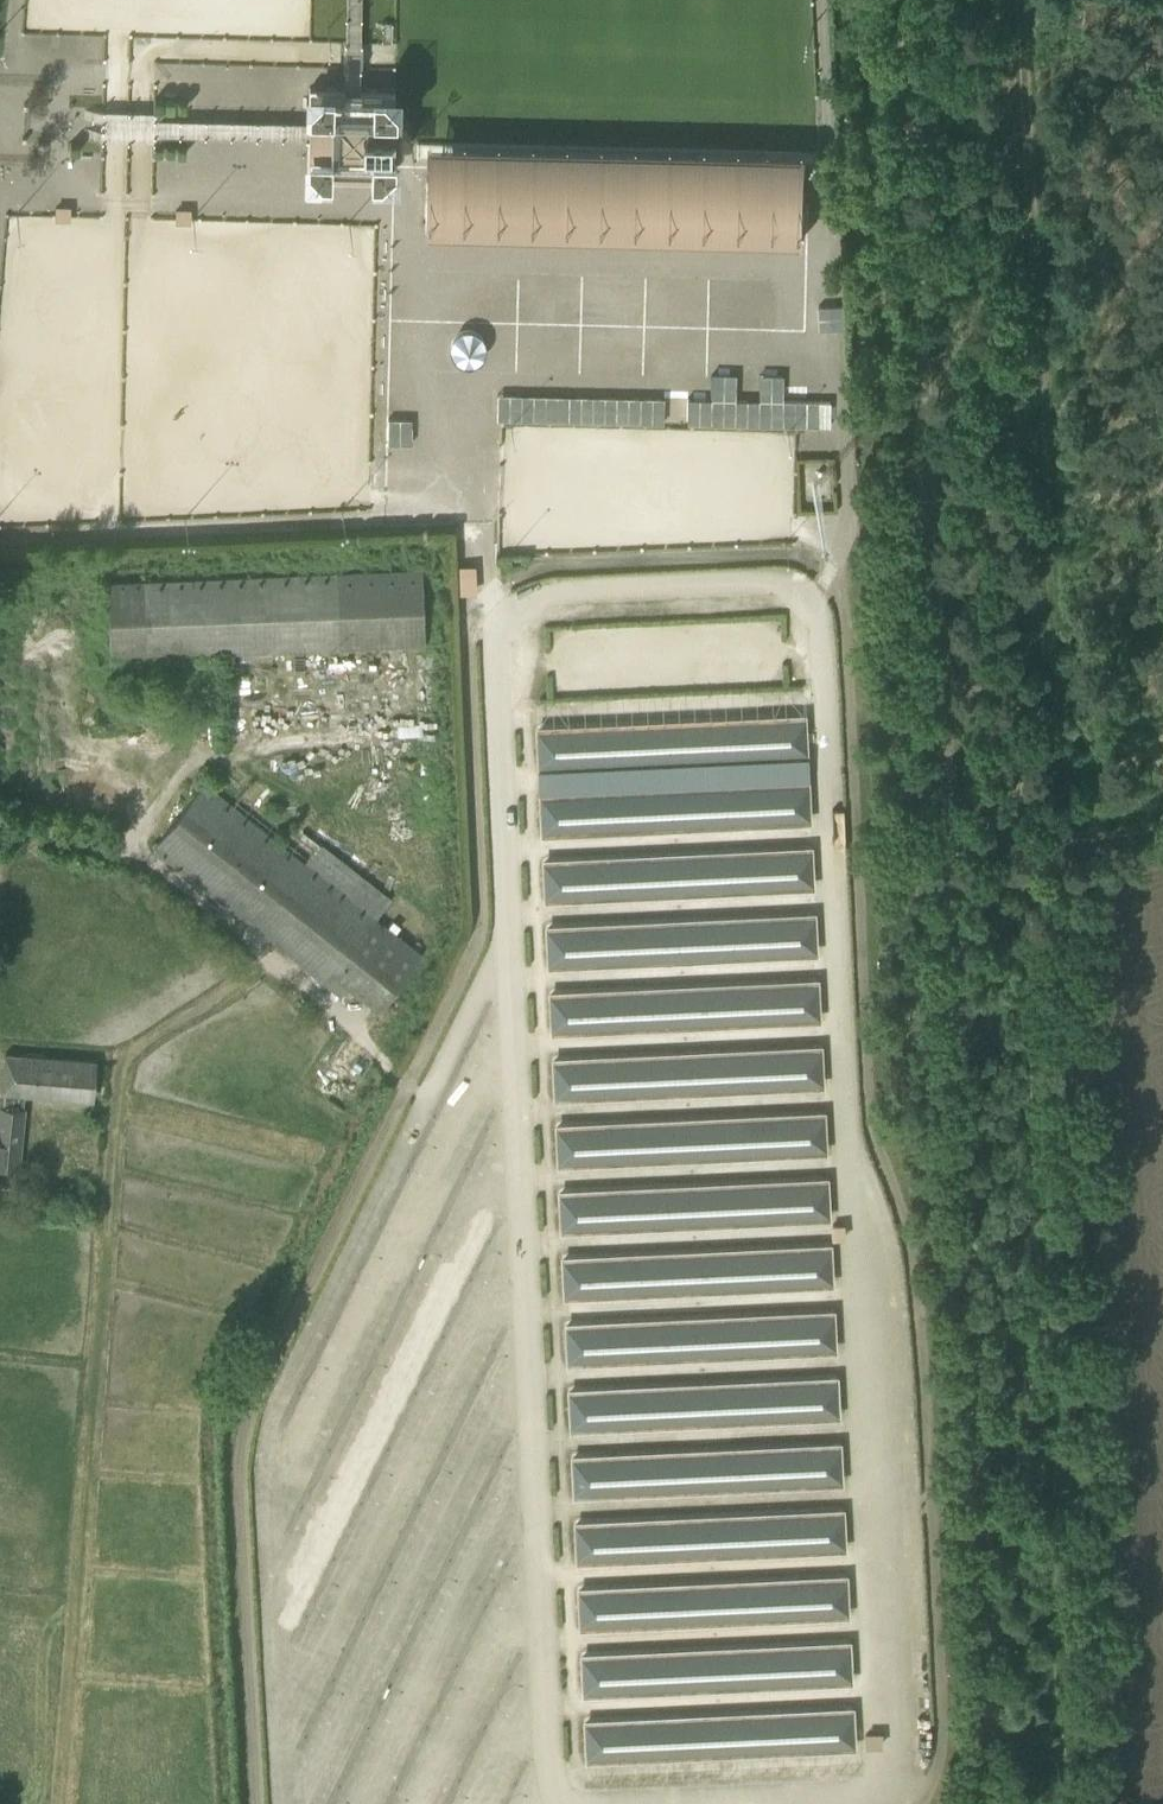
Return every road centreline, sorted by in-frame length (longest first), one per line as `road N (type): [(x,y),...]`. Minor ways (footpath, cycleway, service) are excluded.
road 1 (track): [(1057,830),(1020,904),(1065,1803)]
road 2 (track): [(952,866),(998,1803)]
road 3 (track): [(908,0),(952,866)]

